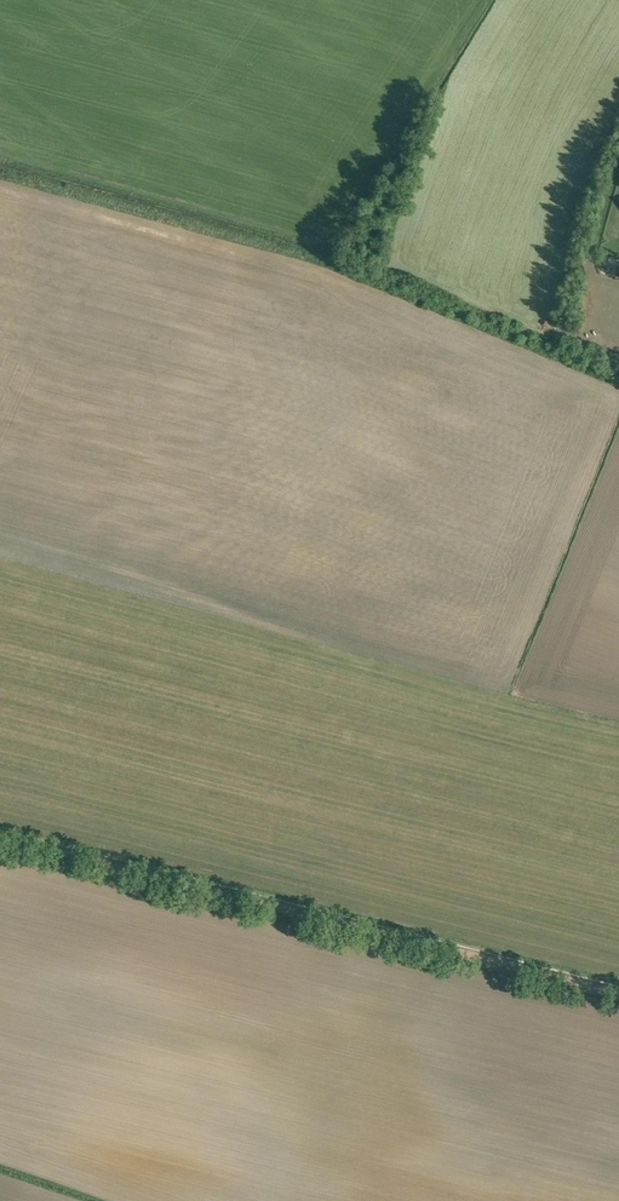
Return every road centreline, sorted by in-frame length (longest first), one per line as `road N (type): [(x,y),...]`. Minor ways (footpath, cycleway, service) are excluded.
road 1 (track): [(618,992),(0,835)]

